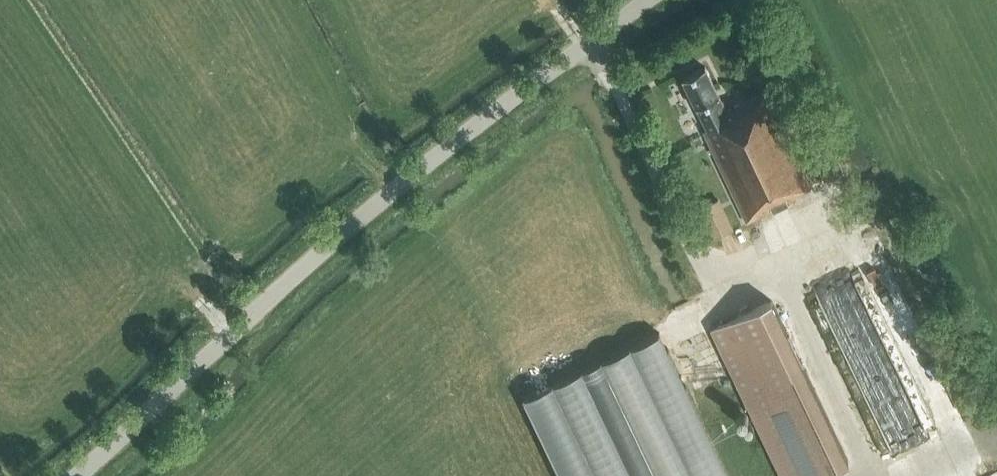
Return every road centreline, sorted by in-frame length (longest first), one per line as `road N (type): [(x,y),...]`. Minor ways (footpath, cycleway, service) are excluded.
road 1 (tertiary): [(76,475),(320,252),(646,0)]

